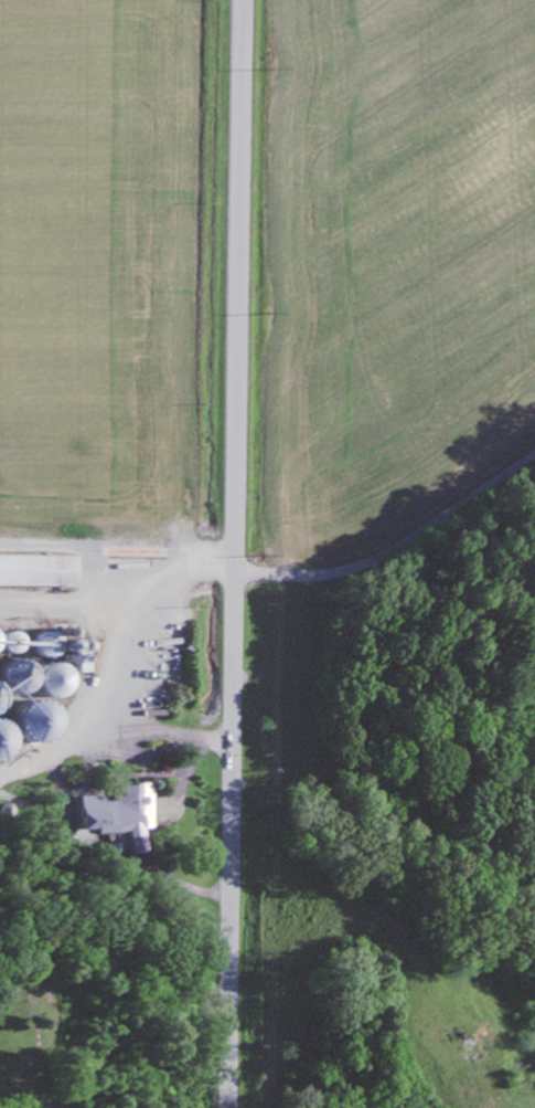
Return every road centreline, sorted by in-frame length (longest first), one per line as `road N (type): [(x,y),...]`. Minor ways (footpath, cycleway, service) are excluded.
road 1 (tertiary): [(233,1107),(247,0)]
road 2 (residential): [(237,571),(308,574),(377,556),(534,450)]

